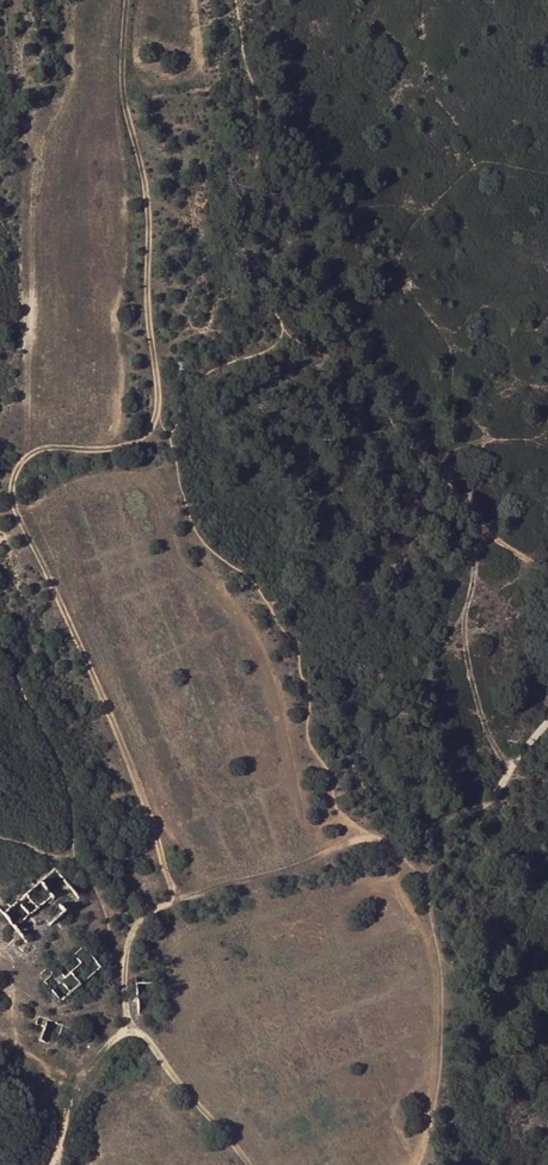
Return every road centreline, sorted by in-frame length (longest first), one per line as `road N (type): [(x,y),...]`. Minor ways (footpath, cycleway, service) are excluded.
road 1 (track): [(127,0),(122,71),(145,192),(145,308),(158,412),(134,442),(34,453),(19,463),(12,501),(110,716),(180,901)]
road 2 (track): [(158,412),(206,543),(245,576),(282,625),(310,681),(312,729),(344,805),(392,846),(433,920),(442,971),(437,1082),(419,1164)]
road 3 (track): [(547,706),(480,804),(441,830),(137,919),(127,948),(126,1024),(115,1037)]
road 4 (track): [(252,1164),(142,1034),(131,1031),(115,1037),(88,1081),(52,1164)]

